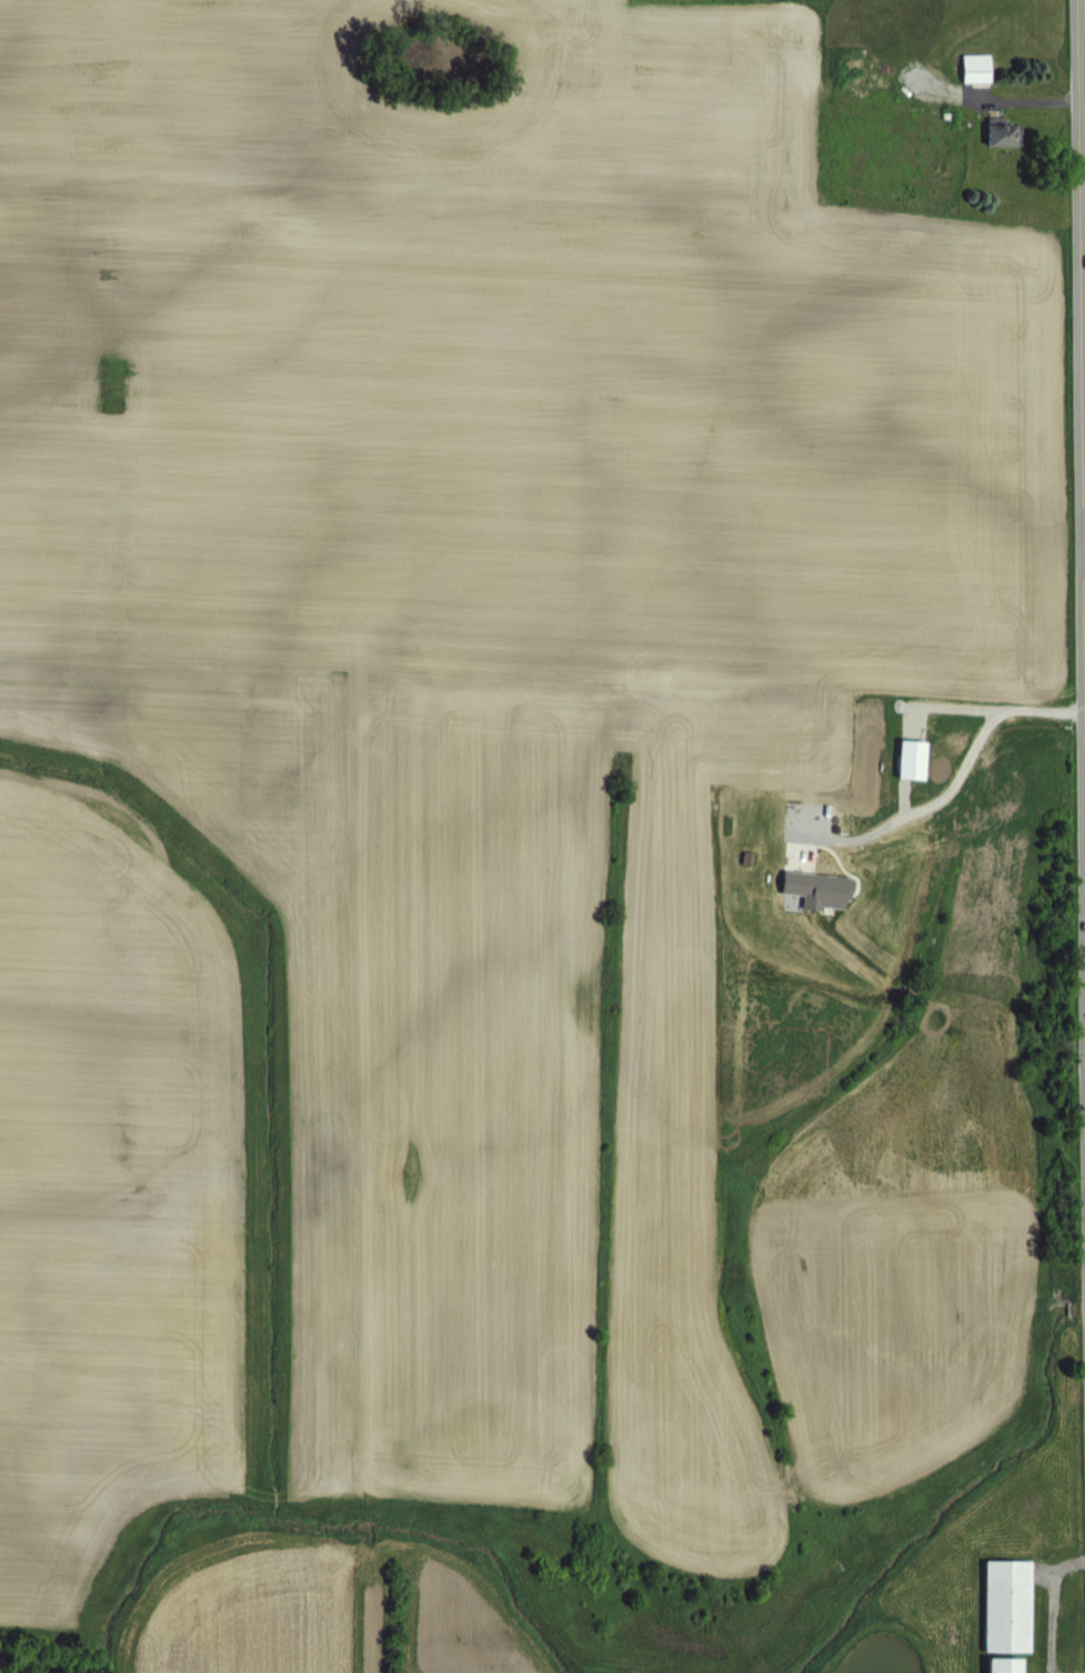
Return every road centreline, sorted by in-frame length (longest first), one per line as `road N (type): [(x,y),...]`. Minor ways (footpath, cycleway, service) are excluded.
road 1 (secondary): [(1084,537),(1078,0)]

